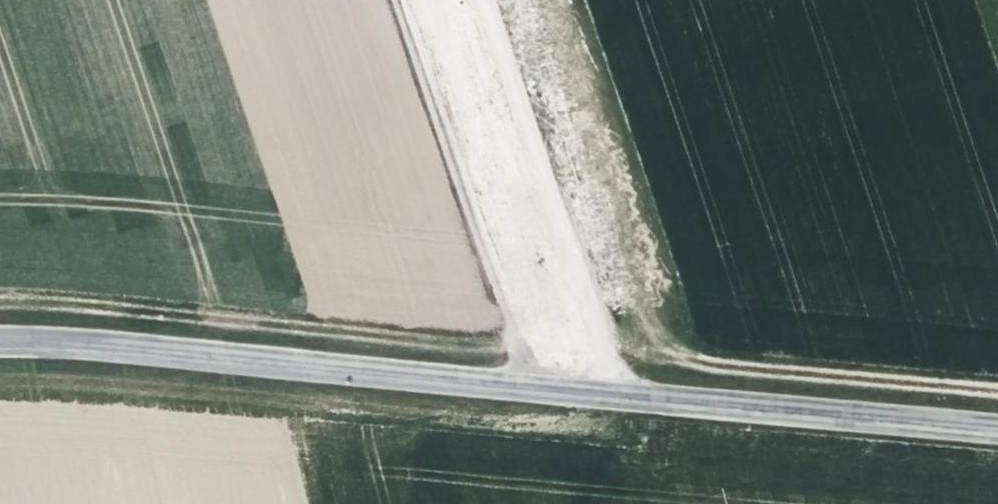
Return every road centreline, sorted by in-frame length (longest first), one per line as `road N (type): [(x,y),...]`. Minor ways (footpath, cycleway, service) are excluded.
road 1 (tertiary): [(997,430),(0,340)]
road 2 (track): [(484,0),(620,396)]
road 3 (track): [(527,387),(397,0)]

